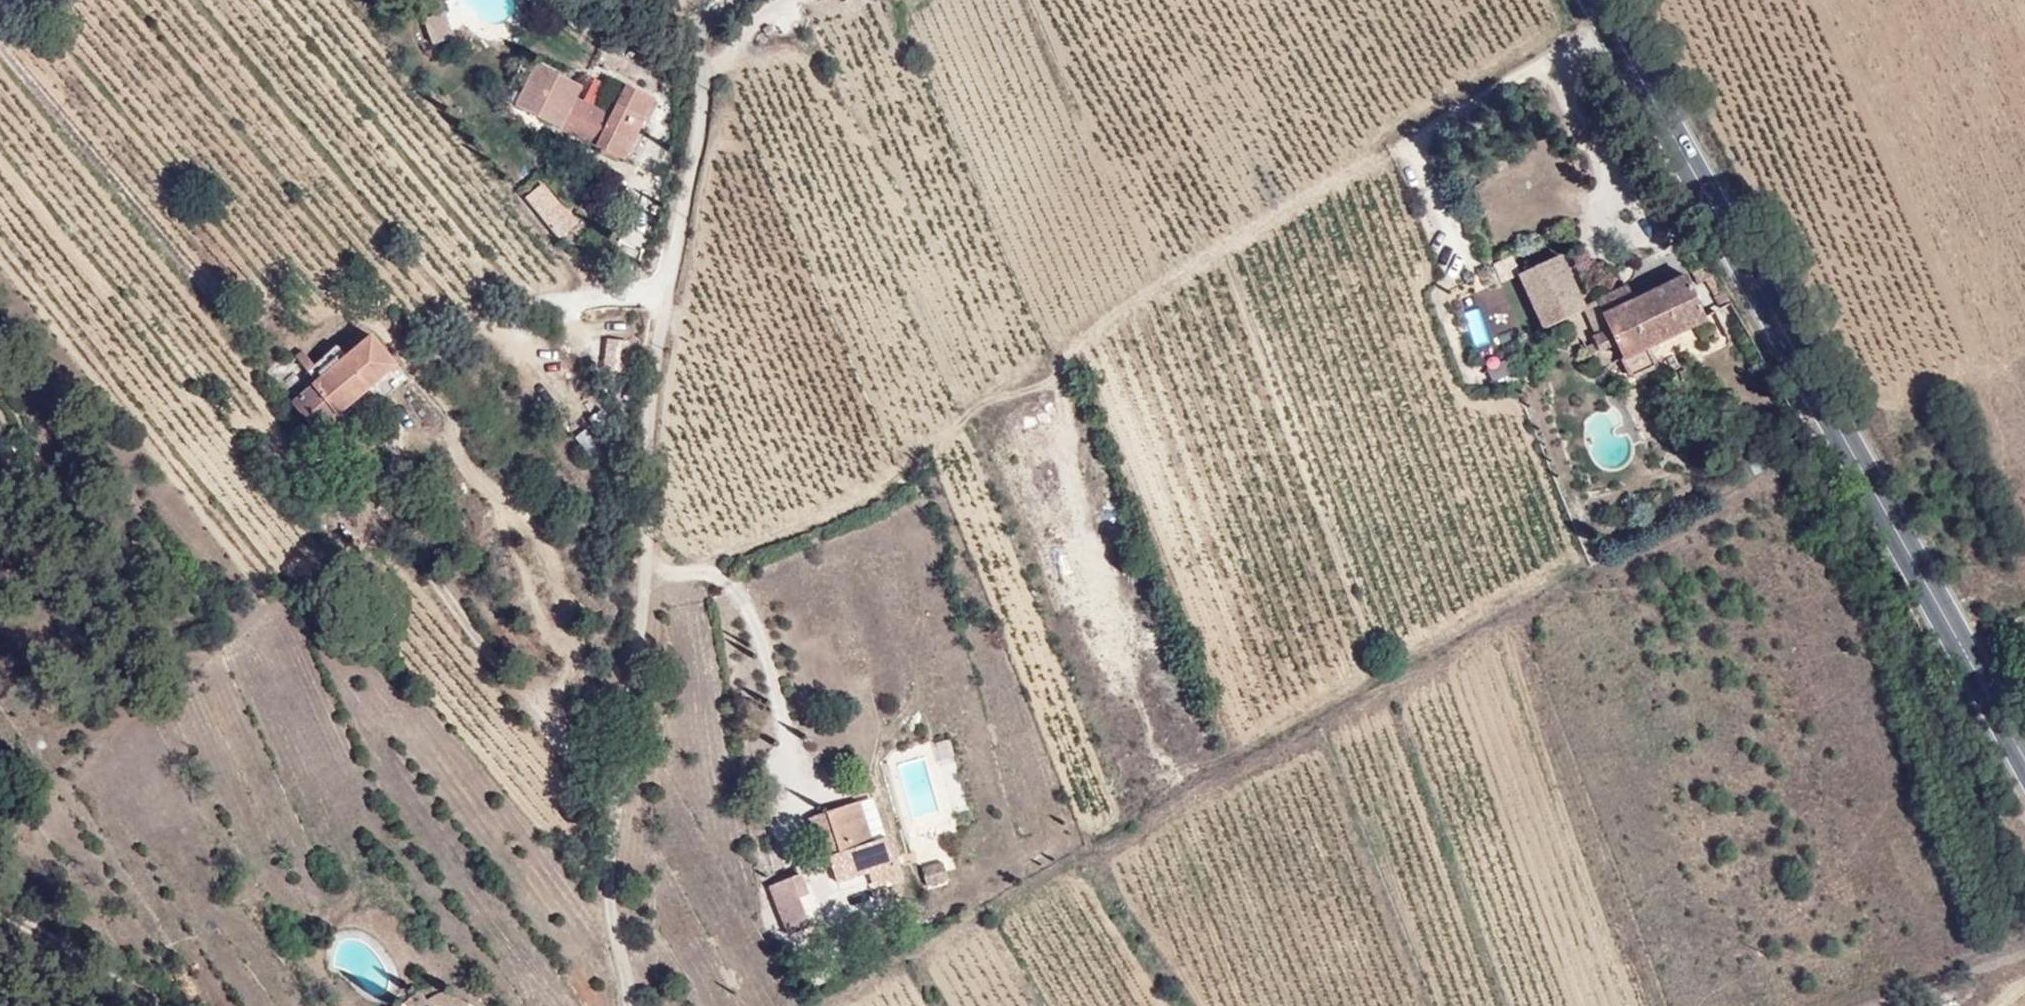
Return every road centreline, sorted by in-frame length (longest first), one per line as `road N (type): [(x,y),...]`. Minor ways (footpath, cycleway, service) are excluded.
road 1 (unclassified): [(730,0),(701,27),(701,120),(648,434),(641,638),(608,887),(628,1005)]
road 2 (primary): [(1598,0),(2024,759)]
road 3 (unclassified): [(175,1005),(76,942),(0,909)]

